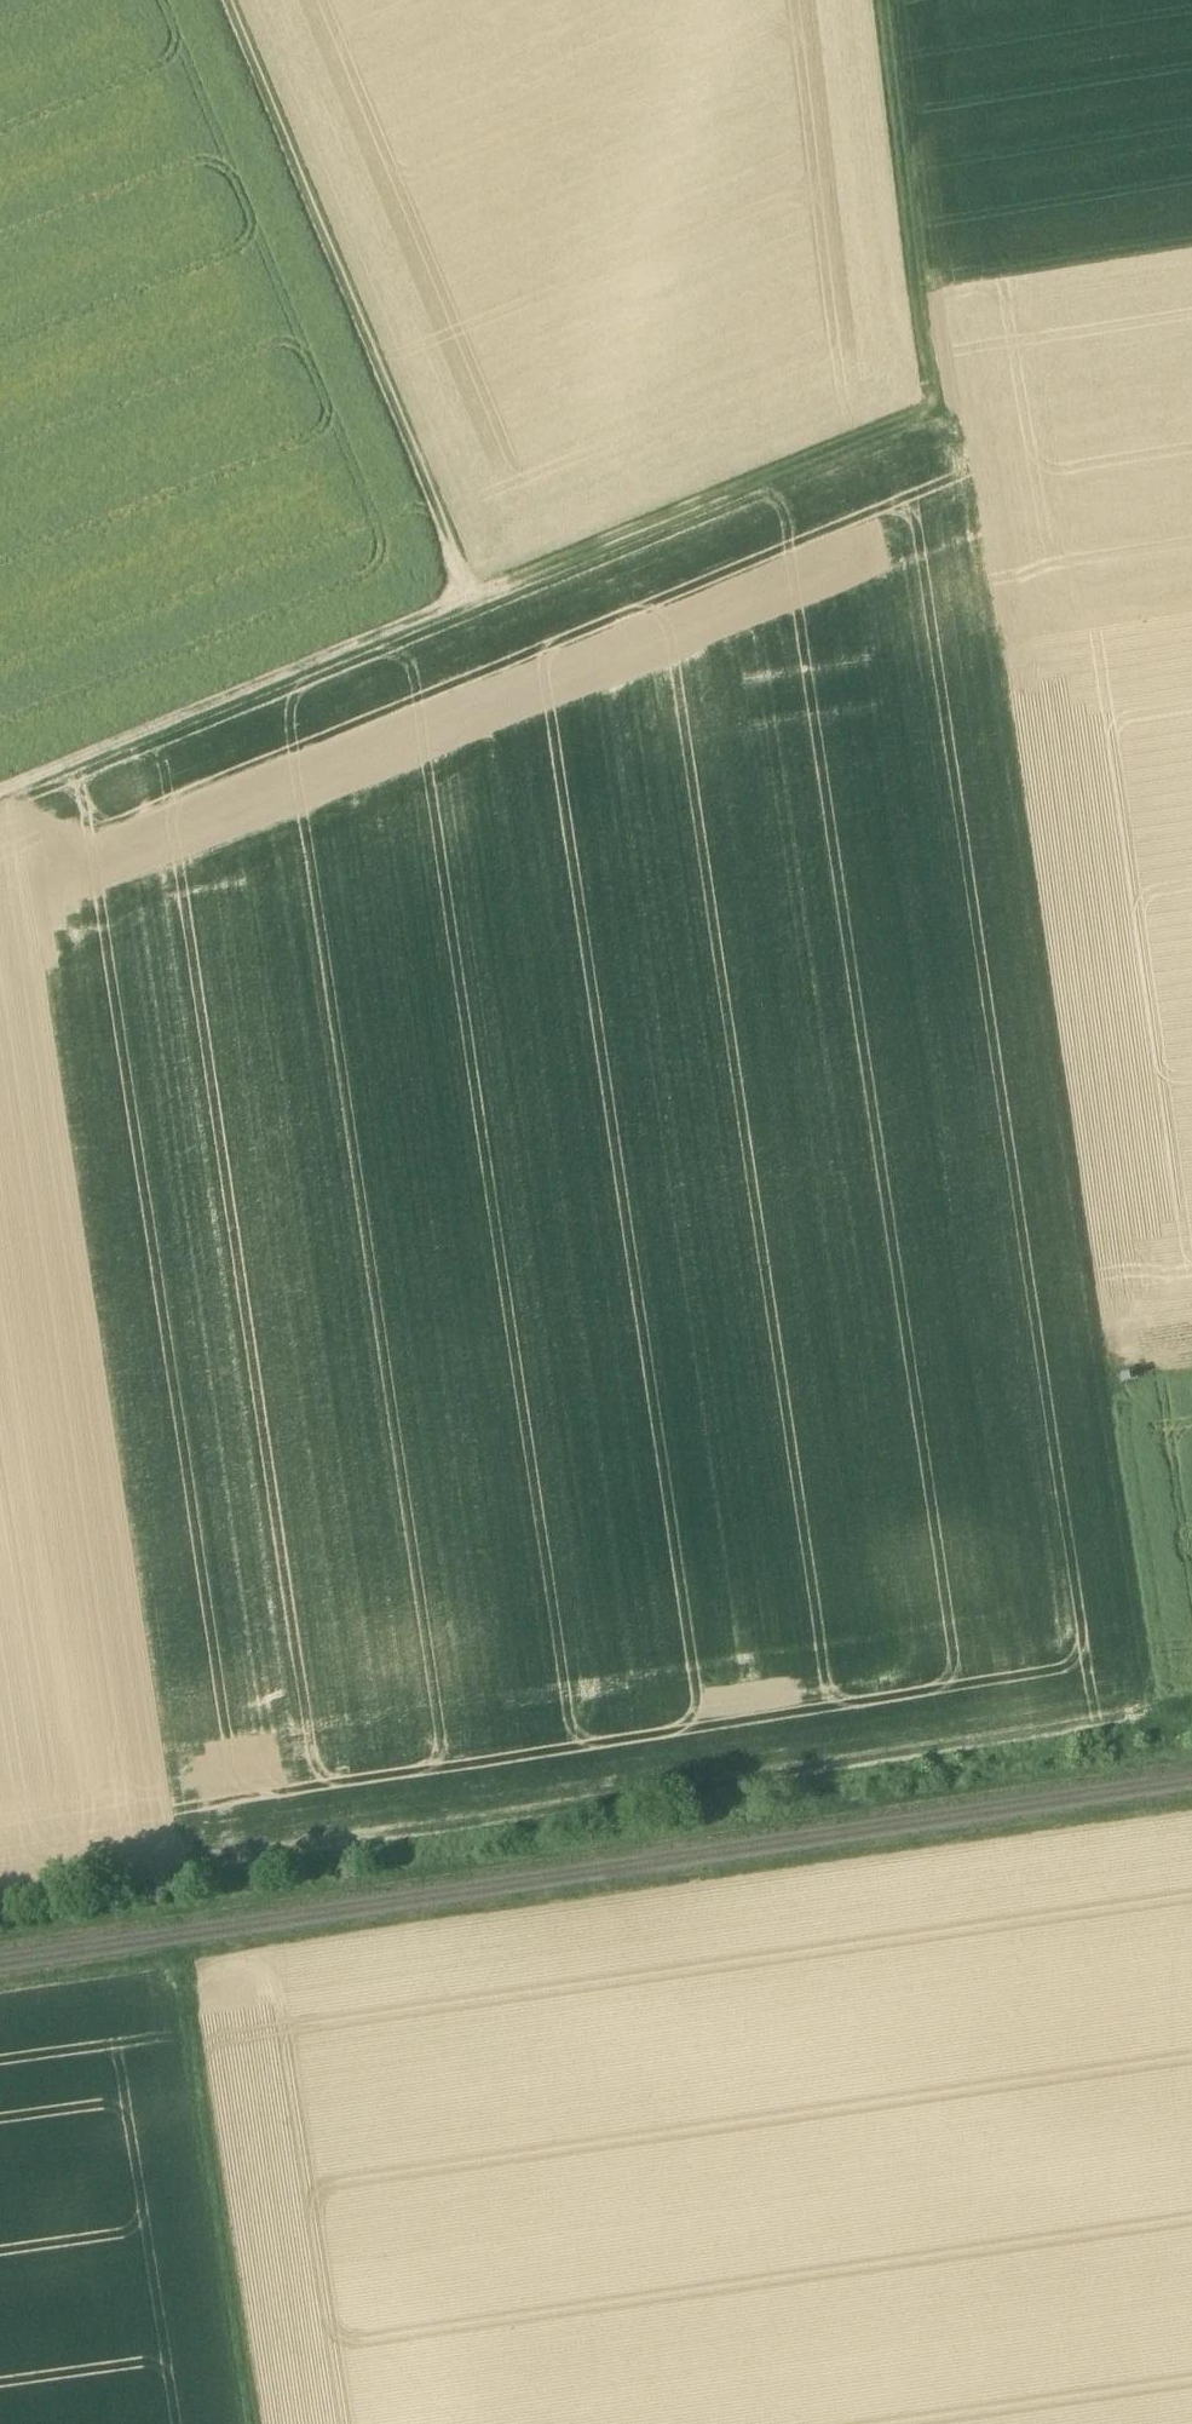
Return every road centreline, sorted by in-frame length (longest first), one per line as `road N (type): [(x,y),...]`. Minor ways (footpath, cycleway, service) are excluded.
road 1 (track): [(0,785),(915,416),(922,376),(885,0)]
road 2 (track): [(224,0),(467,595)]
road 3 (track): [(252,2423),(180,1970)]

